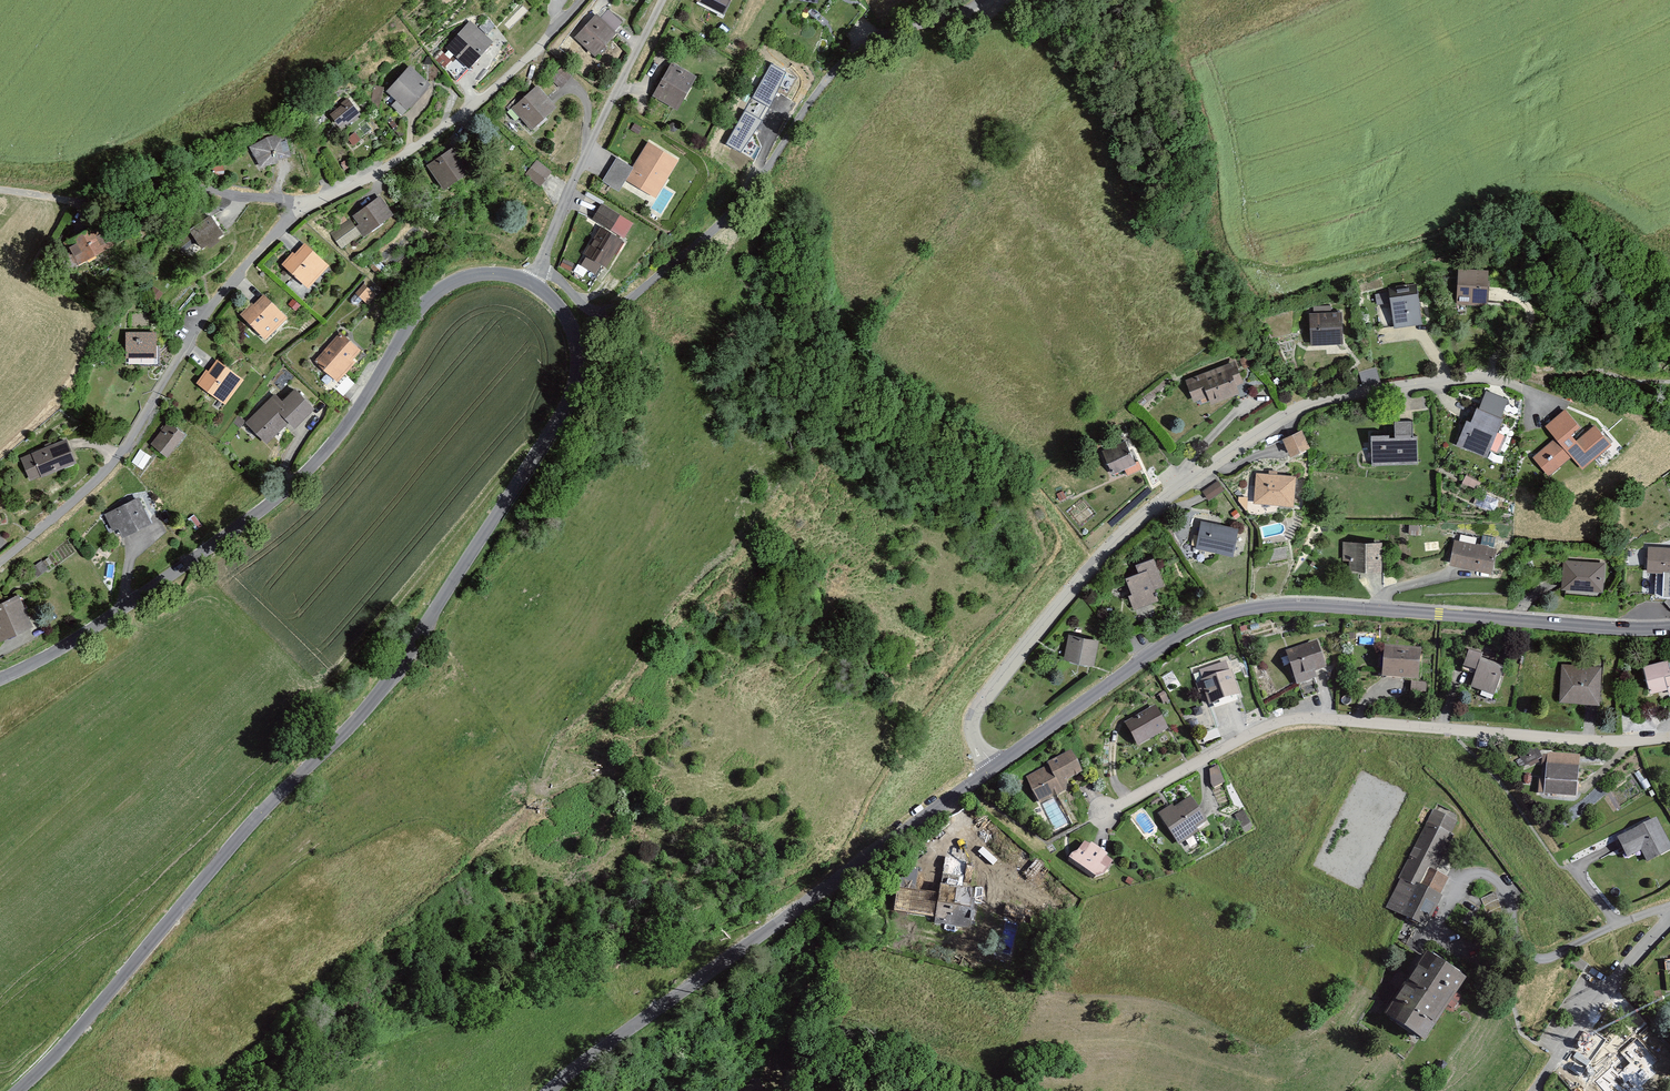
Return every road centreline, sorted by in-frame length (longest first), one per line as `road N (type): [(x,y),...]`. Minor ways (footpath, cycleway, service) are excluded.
road 1 (tertiary): [(19,1090),(266,808),(378,696),(559,420),(574,389),(575,342),(558,306),(534,285)]
road 2 (residential): [(582,0),(462,114),(282,225),(210,308),(113,465),(0,566)]
road 3 (tertiary): [(1669,629),(1317,605),(1235,612),(1167,645),(994,769)]
road 4 (tertiary): [(534,285),(487,274),(437,293),(338,439),(281,498),(134,604),(0,680)]
road 5 (residential): [(994,769),(973,731),(988,692),(1091,565),(1151,510),(1297,409),(1478,375)]
road 6 (residential): [(989,0),(855,52),(737,209),(626,306),(593,314),(541,267)]
road 7 (residential): [(1669,736),(1596,741),(1288,720),(1103,813)]
road 8 (tertiary): [(994,769),(552,1090)]
road 9 (residential): [(541,267),(589,146),(663,0)]
road 10 (residential): [(1669,920),(1534,1090)]
road 11 (track): [(1669,382),(1626,381),(1598,370),(1478,375)]

